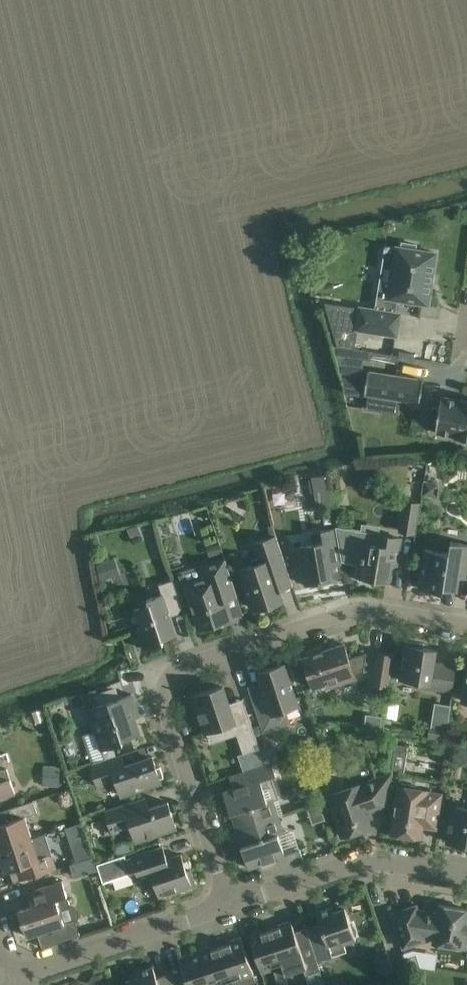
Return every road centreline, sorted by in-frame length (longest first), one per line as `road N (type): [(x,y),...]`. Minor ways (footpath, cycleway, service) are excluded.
road 1 (residential): [(229,904),(169,708),(176,676),(353,611),(466,625)]
road 2 (residential): [(229,904),(367,859),(466,875)]
road 3 (residential): [(20,970),(229,904)]

